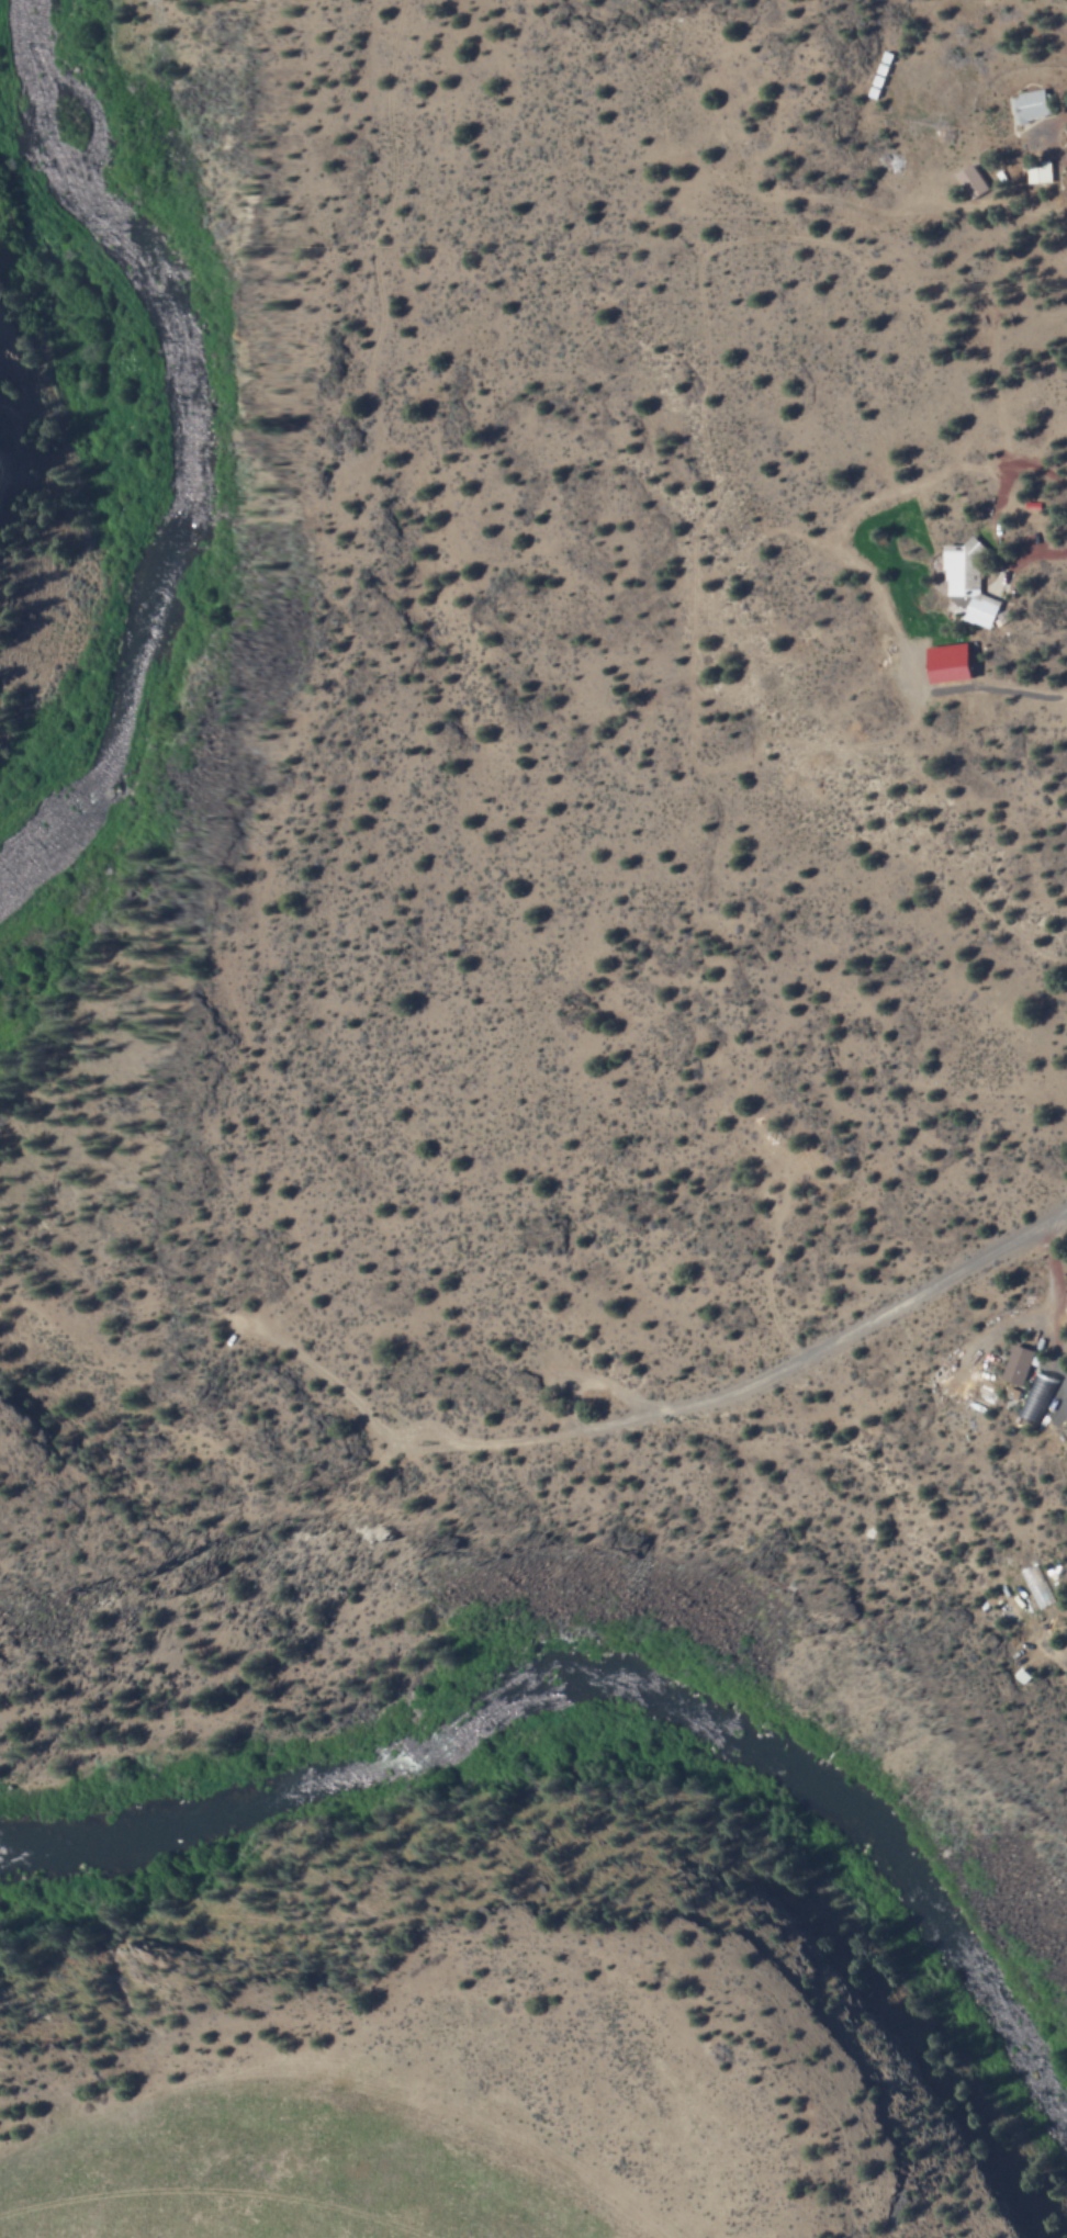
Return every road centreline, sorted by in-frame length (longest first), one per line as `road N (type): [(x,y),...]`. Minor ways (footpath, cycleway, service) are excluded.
road 1 (residential): [(1066,1215),(780,1375),(677,1417),(479,1453)]

